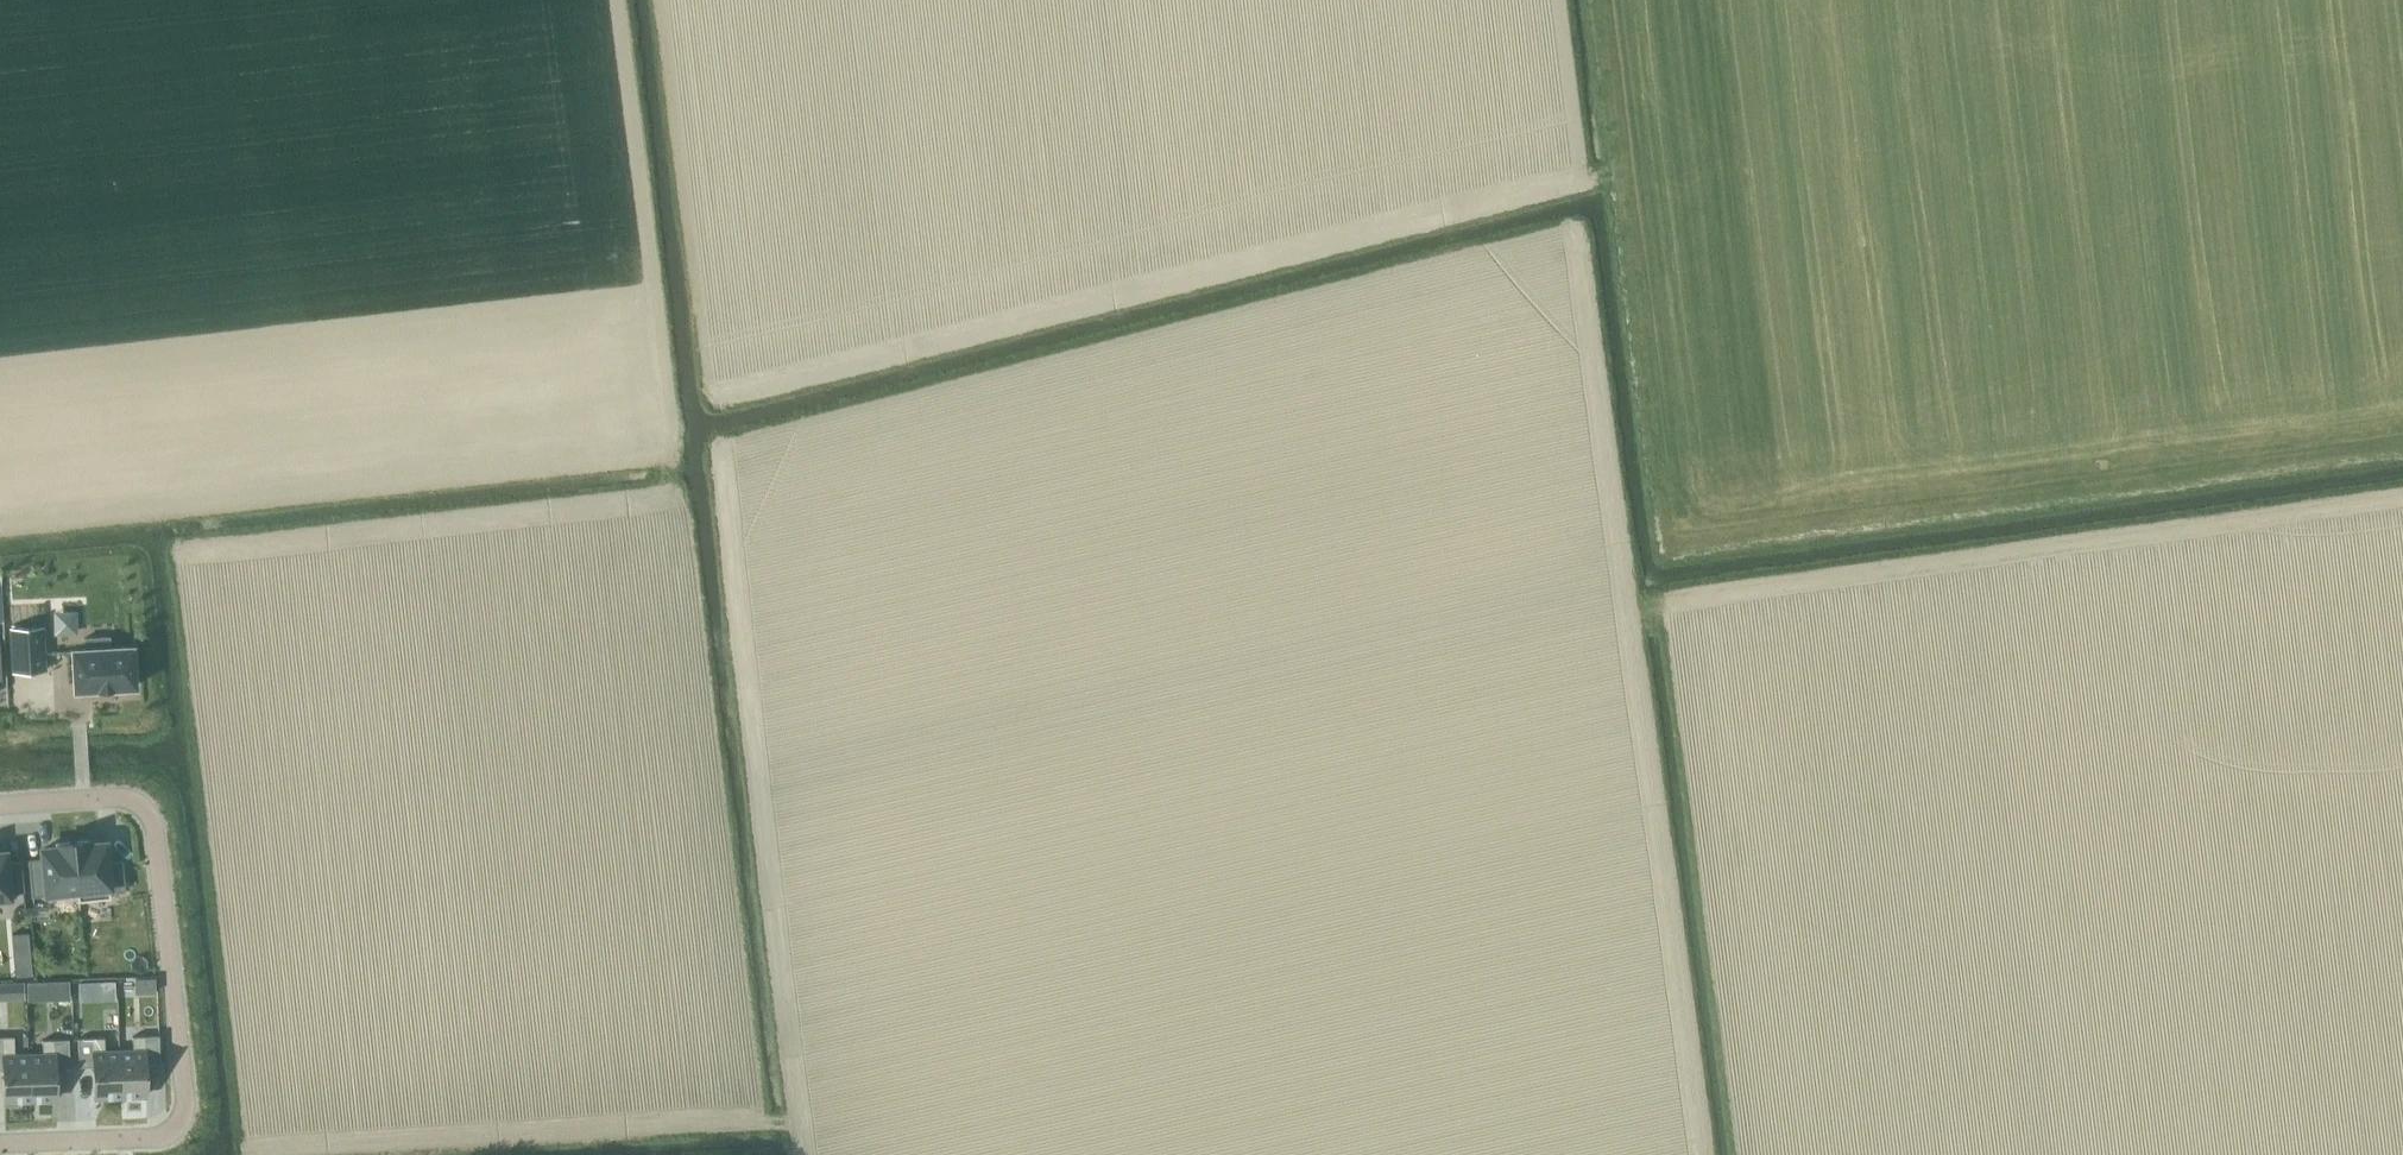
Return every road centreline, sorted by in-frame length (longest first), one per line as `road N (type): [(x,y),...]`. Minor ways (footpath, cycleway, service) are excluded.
road 1 (residential): [(0,1143),(148,1137),(172,1126),(183,1103),(157,846),(145,816),(121,800)]
road 2 (residential): [(0,805),(121,800)]

